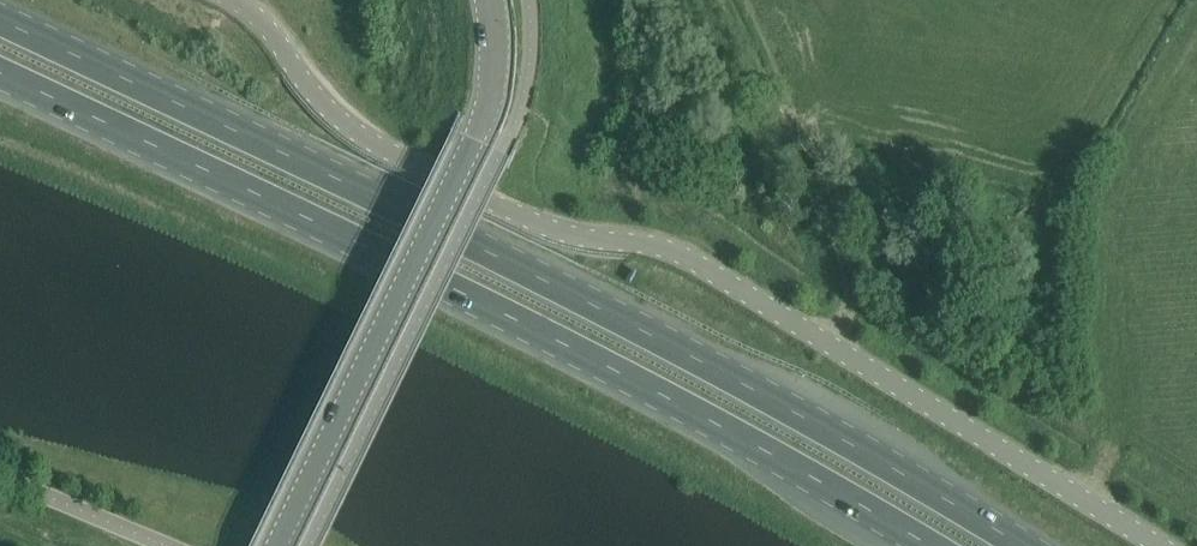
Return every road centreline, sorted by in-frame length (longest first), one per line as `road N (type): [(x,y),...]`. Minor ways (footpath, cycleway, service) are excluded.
road 1 (trunk): [(1023,545),(571,291),(0,20)]
road 2 (unclassified): [(236,0),(314,95),(392,154),(550,229),(685,253),(1160,545)]
road 3 (trunk): [(0,73),(549,337),(926,545)]
road 4 (tertiary): [(278,545),(473,151),(492,98),(498,31),(490,0)]

